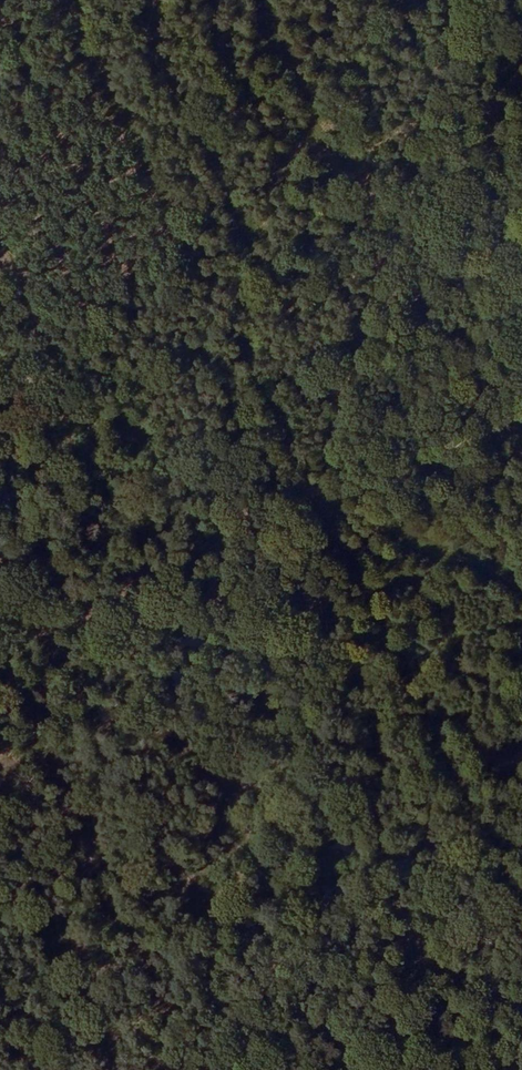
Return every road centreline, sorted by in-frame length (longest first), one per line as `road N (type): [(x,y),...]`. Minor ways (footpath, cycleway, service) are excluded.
road 1 (track): [(474,0),(157,1069)]
road 2 (track): [(74,0),(521,914)]
road 3 (track): [(521,423),(0,648)]
road 4 (track): [(521,590),(0,373)]

